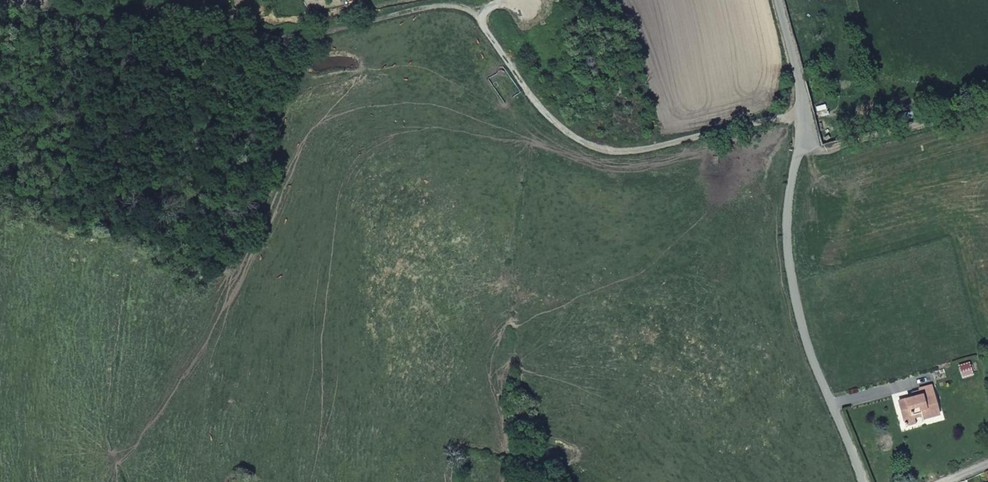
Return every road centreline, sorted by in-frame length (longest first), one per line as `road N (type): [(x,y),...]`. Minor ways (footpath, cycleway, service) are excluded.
road 1 (track): [(0,21),(61,16),(276,35),(447,6),(478,19),(547,114),(595,146),(659,146),(806,113)]
road 2 (residential): [(777,0),(806,113),(787,215),(793,288),(812,360),(862,481)]
road 3 (track): [(376,2),(267,22),(186,19),(170,0)]
road 4 (track): [(804,132),(815,149),(987,104)]

